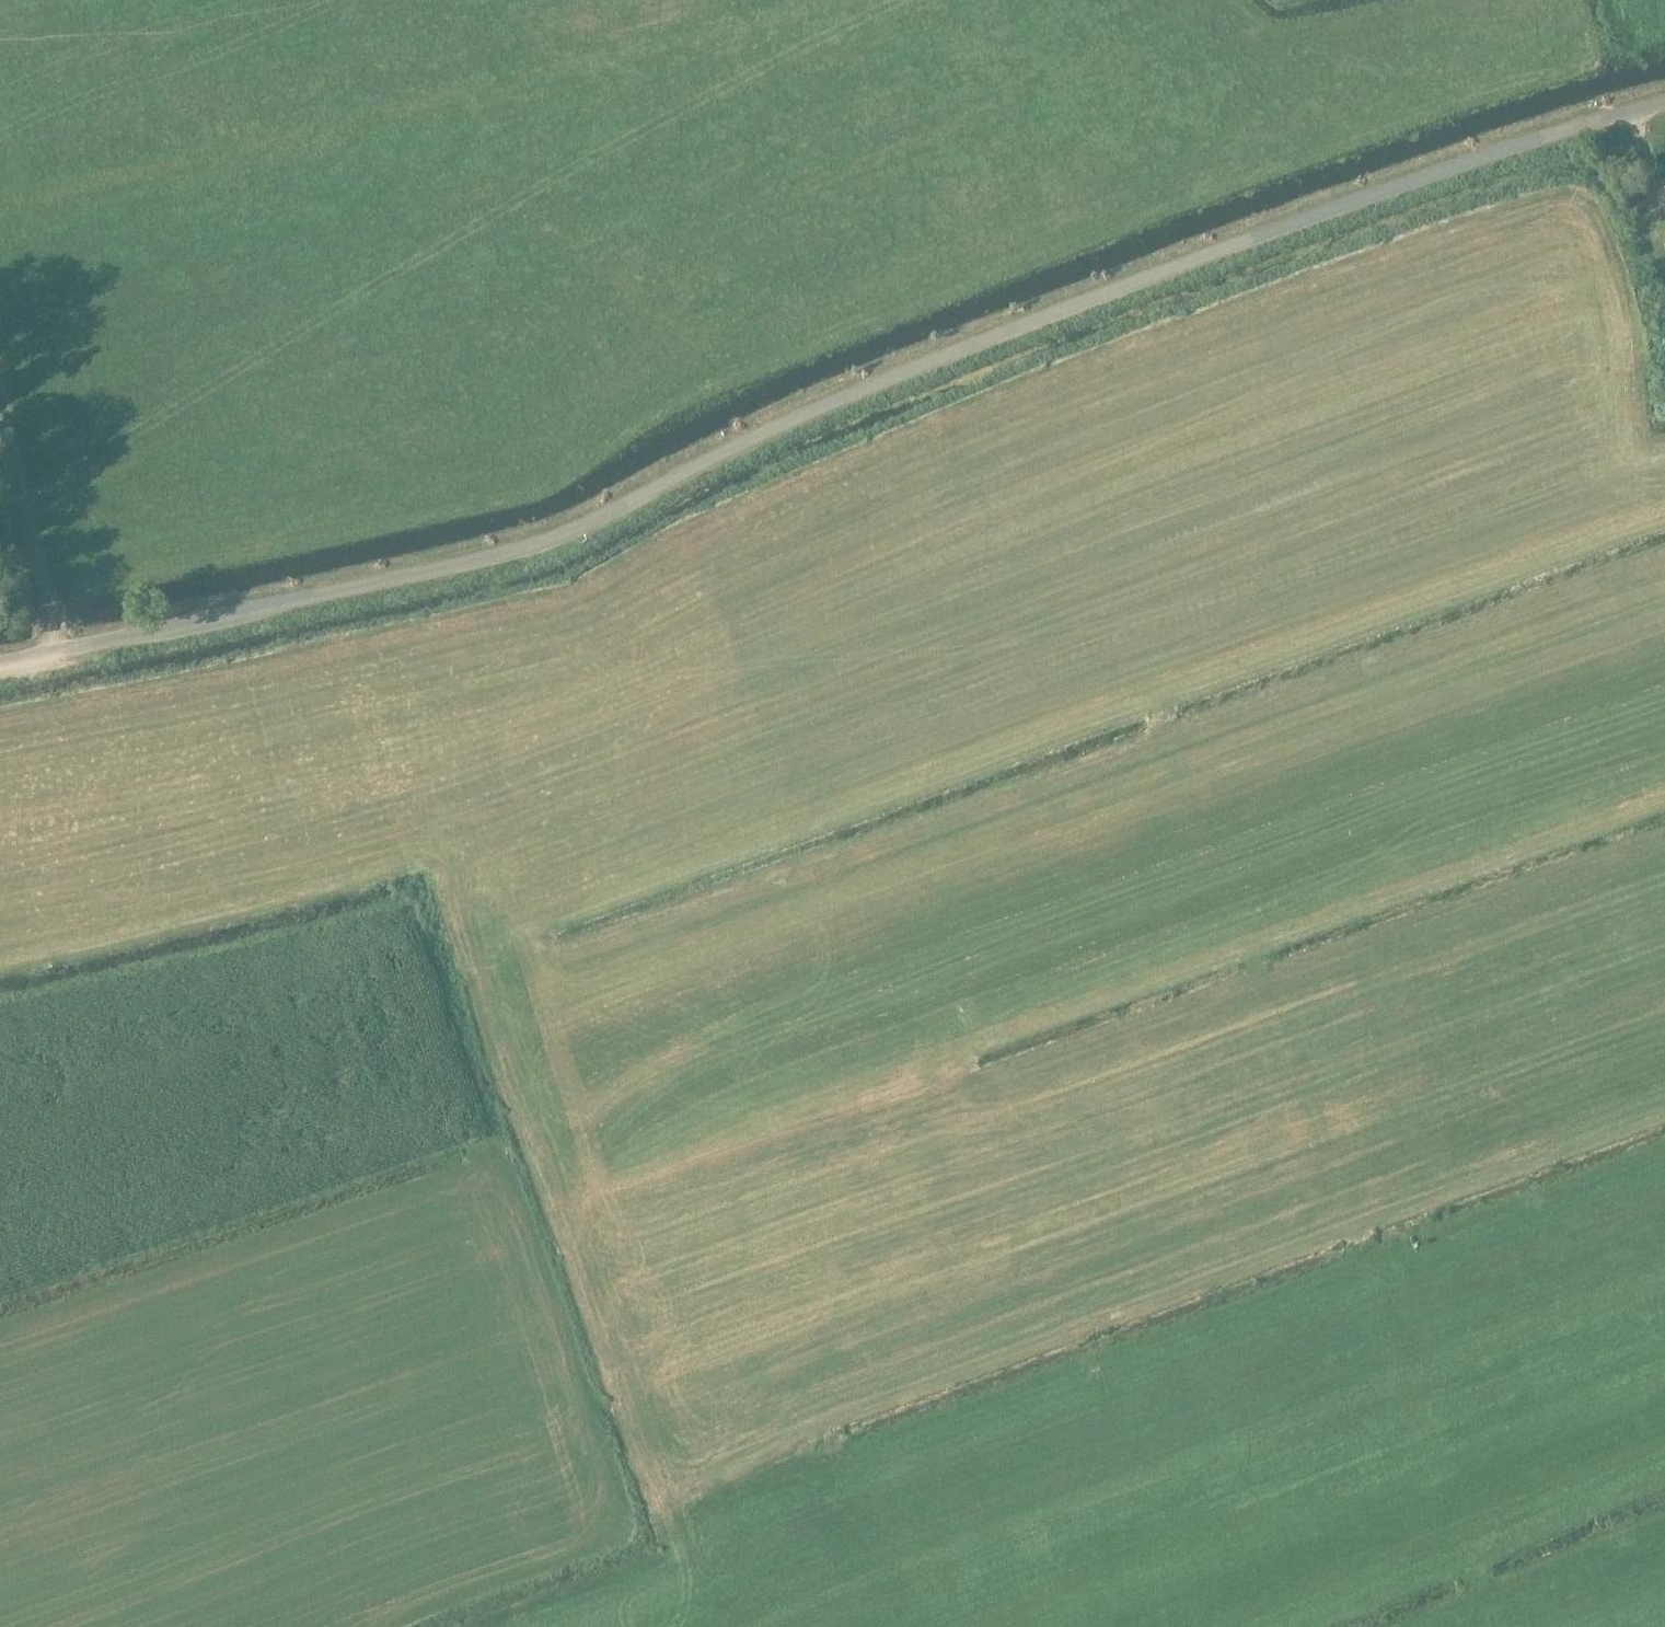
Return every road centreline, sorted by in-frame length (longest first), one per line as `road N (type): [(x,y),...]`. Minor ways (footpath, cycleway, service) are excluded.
road 1 (unclassified): [(1664,105),(1175,267),(717,455),(579,532),(514,556),(0,668)]

